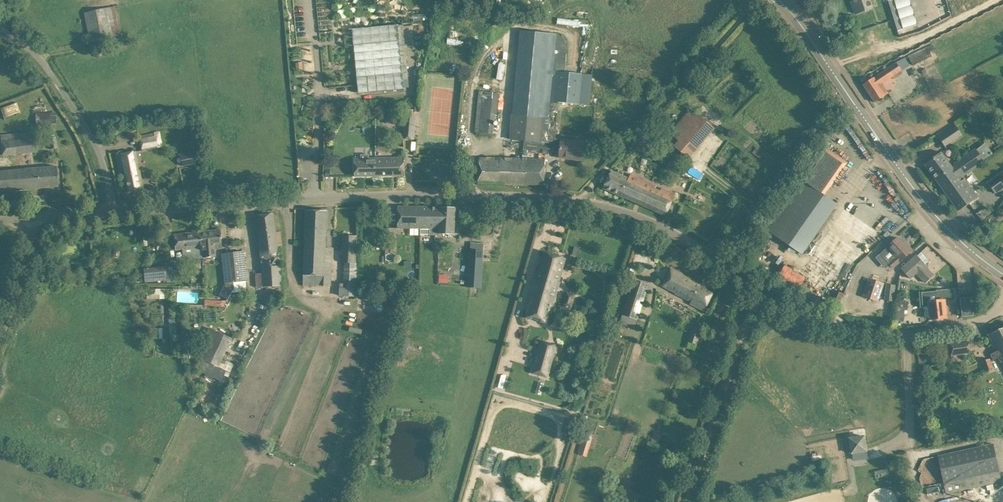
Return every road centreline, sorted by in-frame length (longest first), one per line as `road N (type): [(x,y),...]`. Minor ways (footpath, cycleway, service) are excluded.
road 1 (unclassified): [(1002,304),(975,322),(911,333),(820,324),(660,225),(584,202),(389,193),(115,210)]
road 2 (secondary): [(1002,275),(926,205),(778,0)]
road 3 (unclassified): [(115,210),(83,122),(42,59),(0,30)]
road 4 (unclassified): [(0,331),(29,258),(33,216)]

